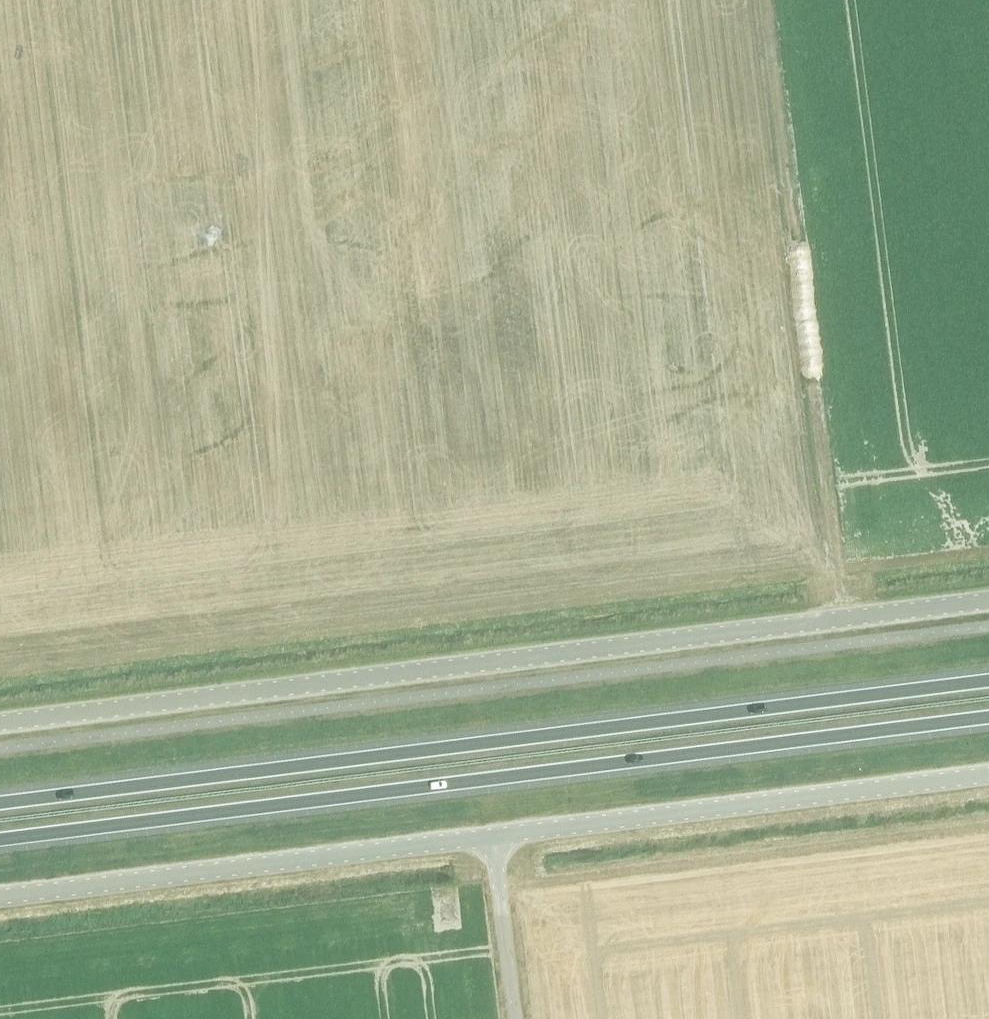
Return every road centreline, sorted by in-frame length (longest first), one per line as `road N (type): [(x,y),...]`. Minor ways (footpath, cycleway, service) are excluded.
road 1 (unclassified): [(0,724),(988,601)]
road 2 (unclassified): [(0,897),(988,775)]
road 3 (trunk): [(988,681),(0,803)]
road 4 (trunk): [(0,839),(988,717)]

